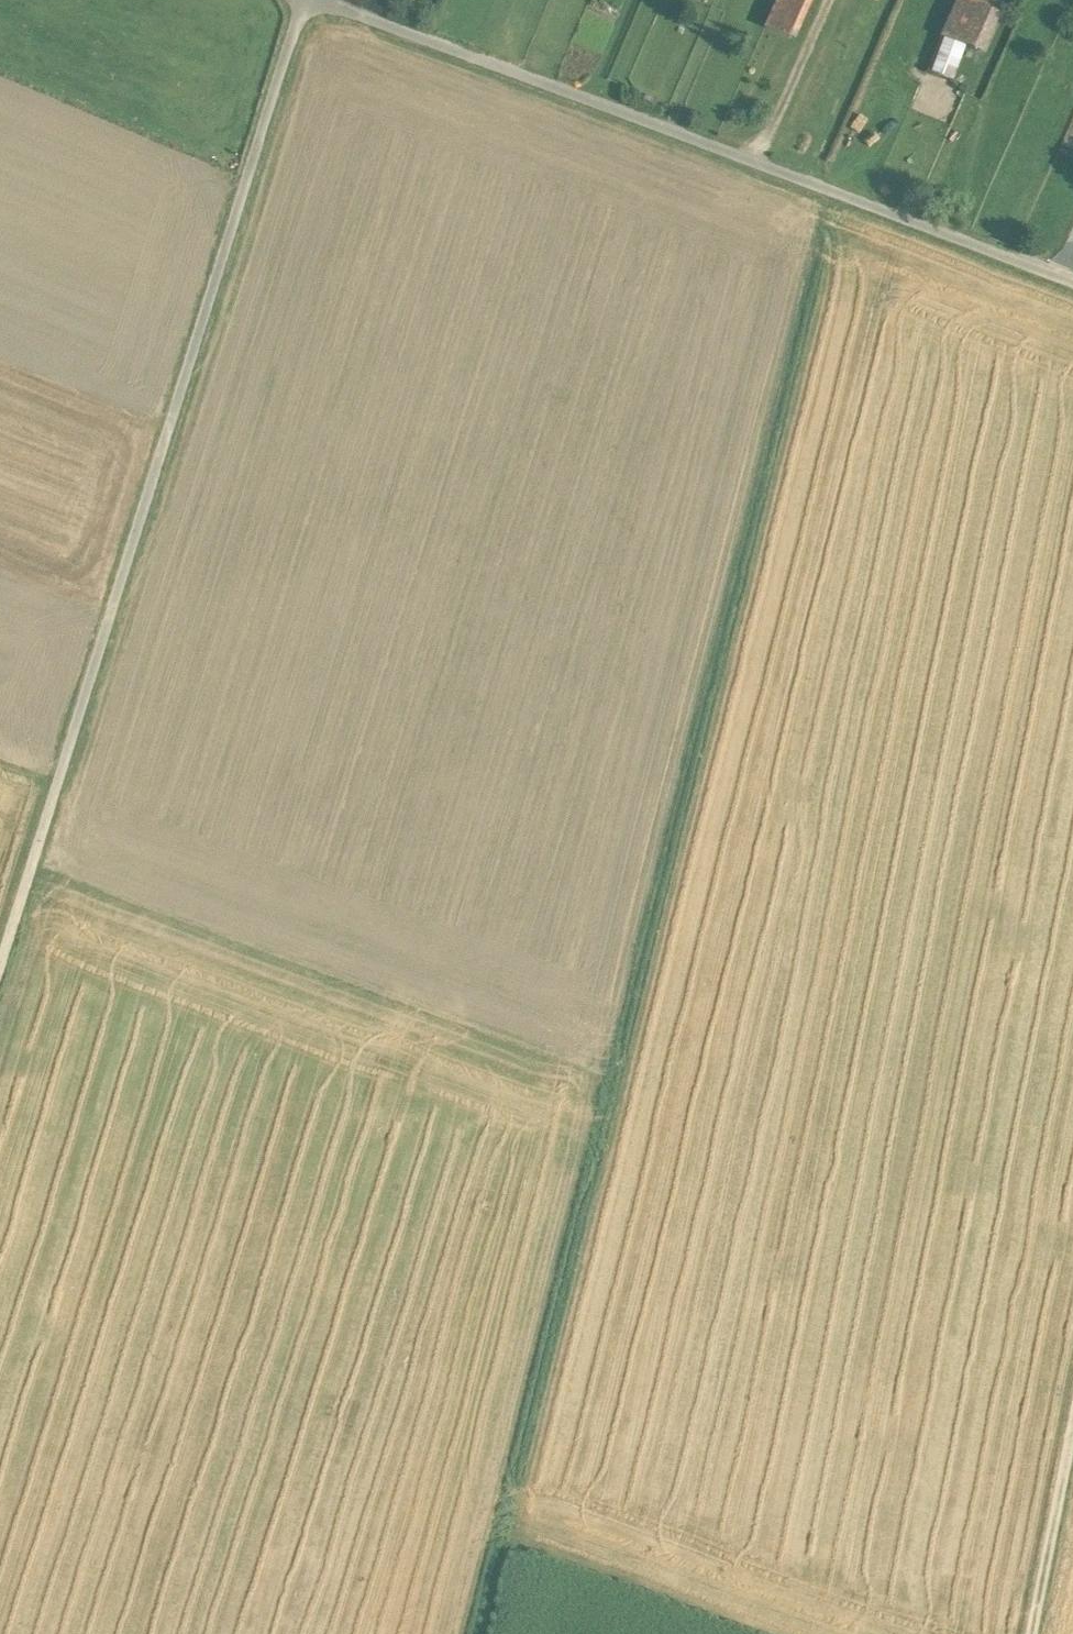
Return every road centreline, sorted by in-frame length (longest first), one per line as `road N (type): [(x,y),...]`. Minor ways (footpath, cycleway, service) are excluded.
road 1 (track): [(855,209),(485,1633)]
road 2 (track): [(306,0),(0,971)]
road 3 (track): [(1072,286),(317,0)]
road 4 (track): [(1072,1477),(1044,1633)]

